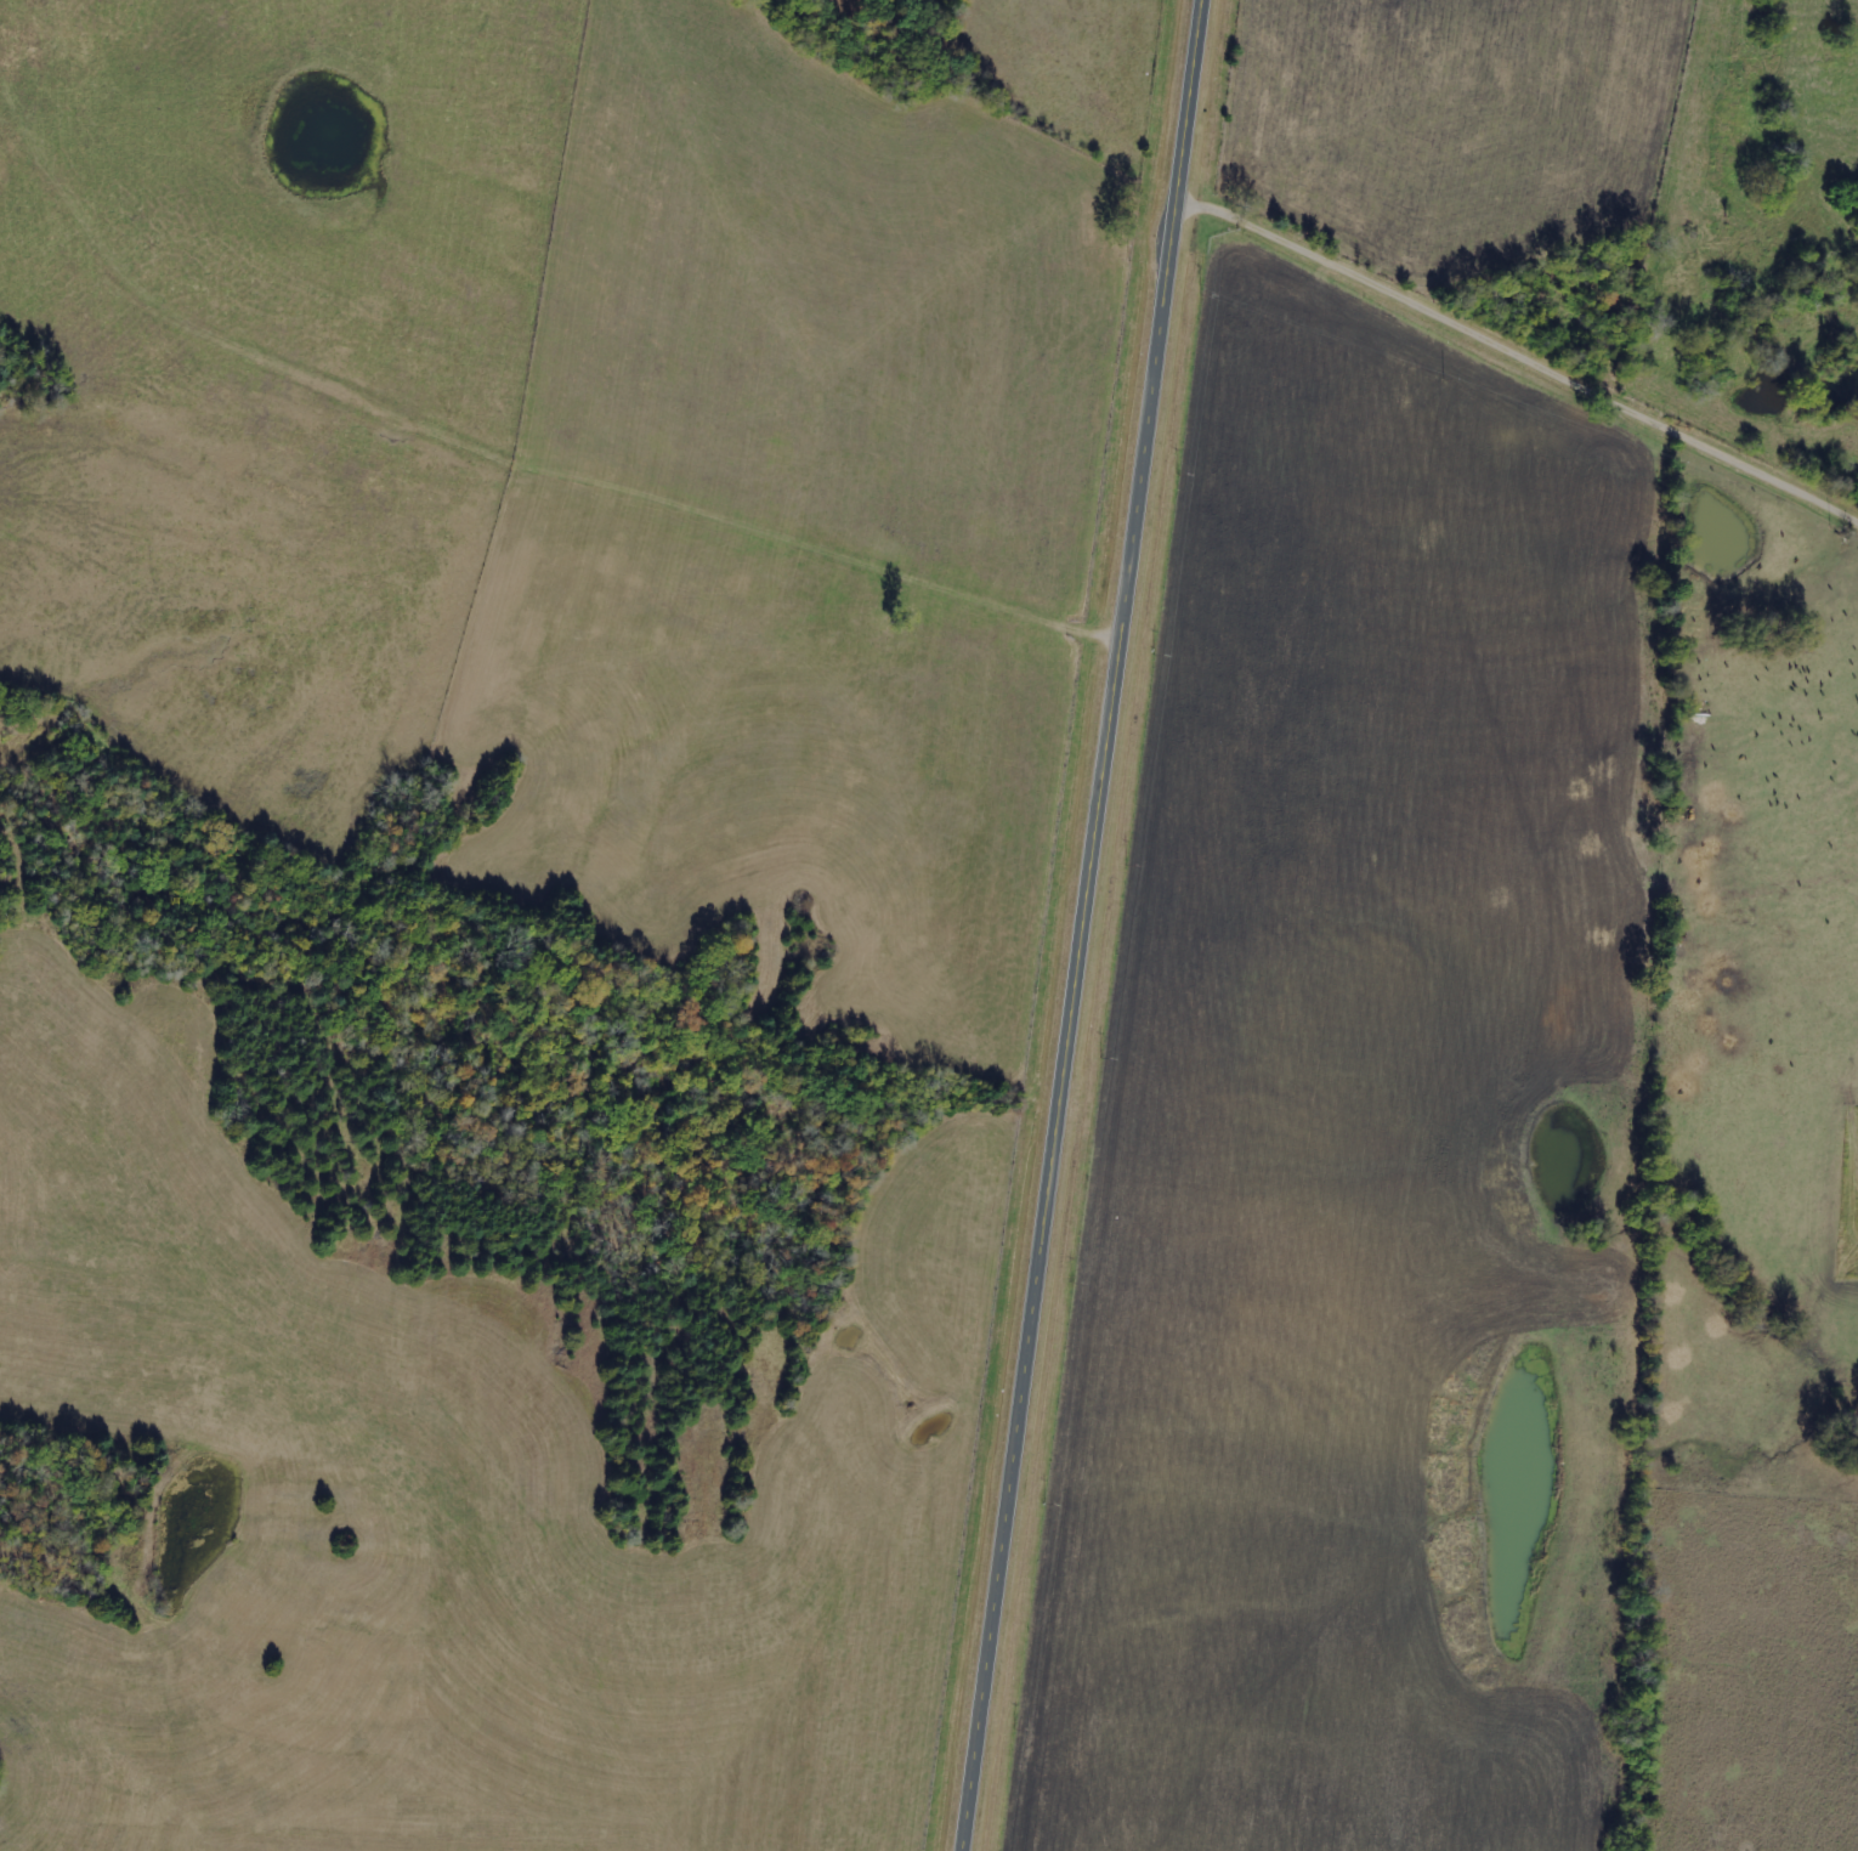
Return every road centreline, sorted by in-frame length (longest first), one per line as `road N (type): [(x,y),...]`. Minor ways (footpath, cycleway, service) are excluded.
road 1 (tertiary): [(965,1850),(1203,0)]
road 2 (residential): [(1177,199),(1857,524)]

